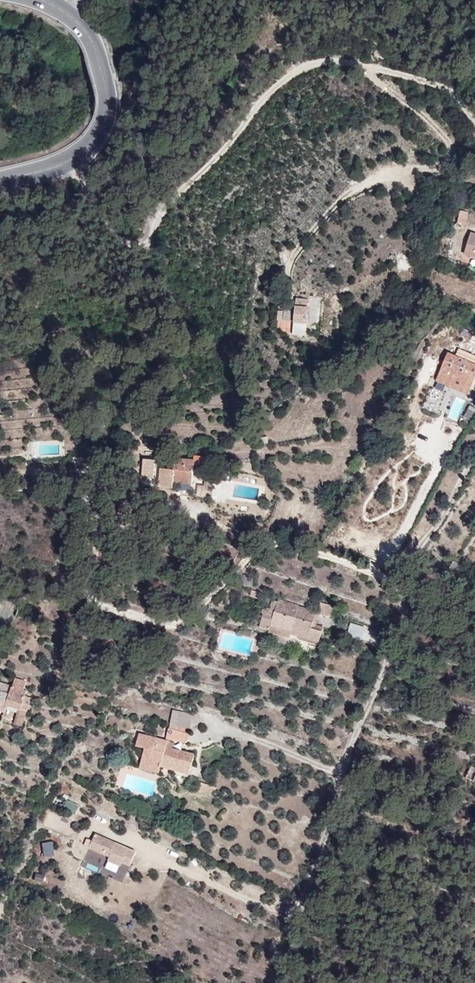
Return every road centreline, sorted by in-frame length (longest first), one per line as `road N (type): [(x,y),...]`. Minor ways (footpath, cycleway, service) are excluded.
road 1 (primary): [(0,181),(52,169),(103,131),(104,65),(86,25),(68,11)]

